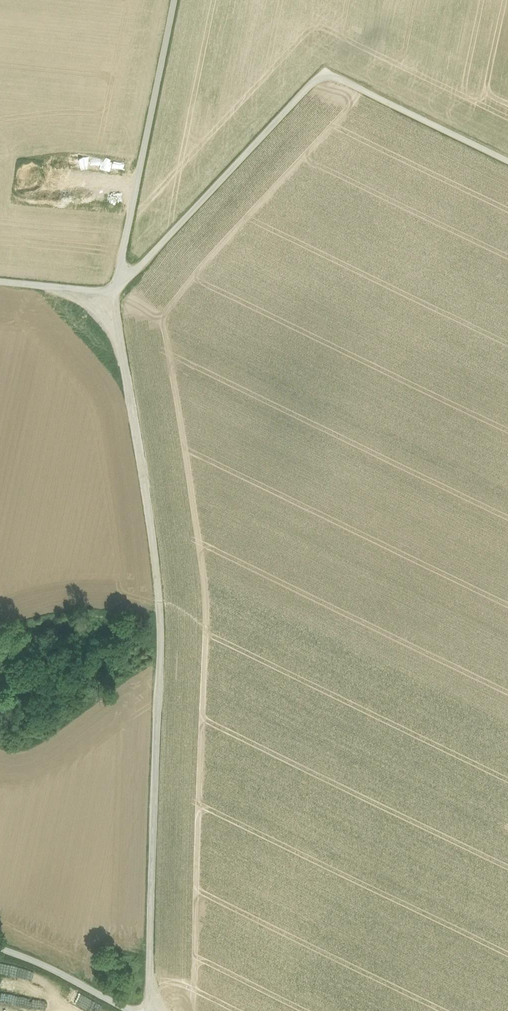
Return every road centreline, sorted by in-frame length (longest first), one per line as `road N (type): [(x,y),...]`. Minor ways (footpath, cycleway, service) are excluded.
road 1 (track): [(148,1010),(162,612),(116,295)]
road 2 (unclassified): [(176,0),(116,295),(0,283)]
road 3 (track): [(0,949),(131,1010)]

